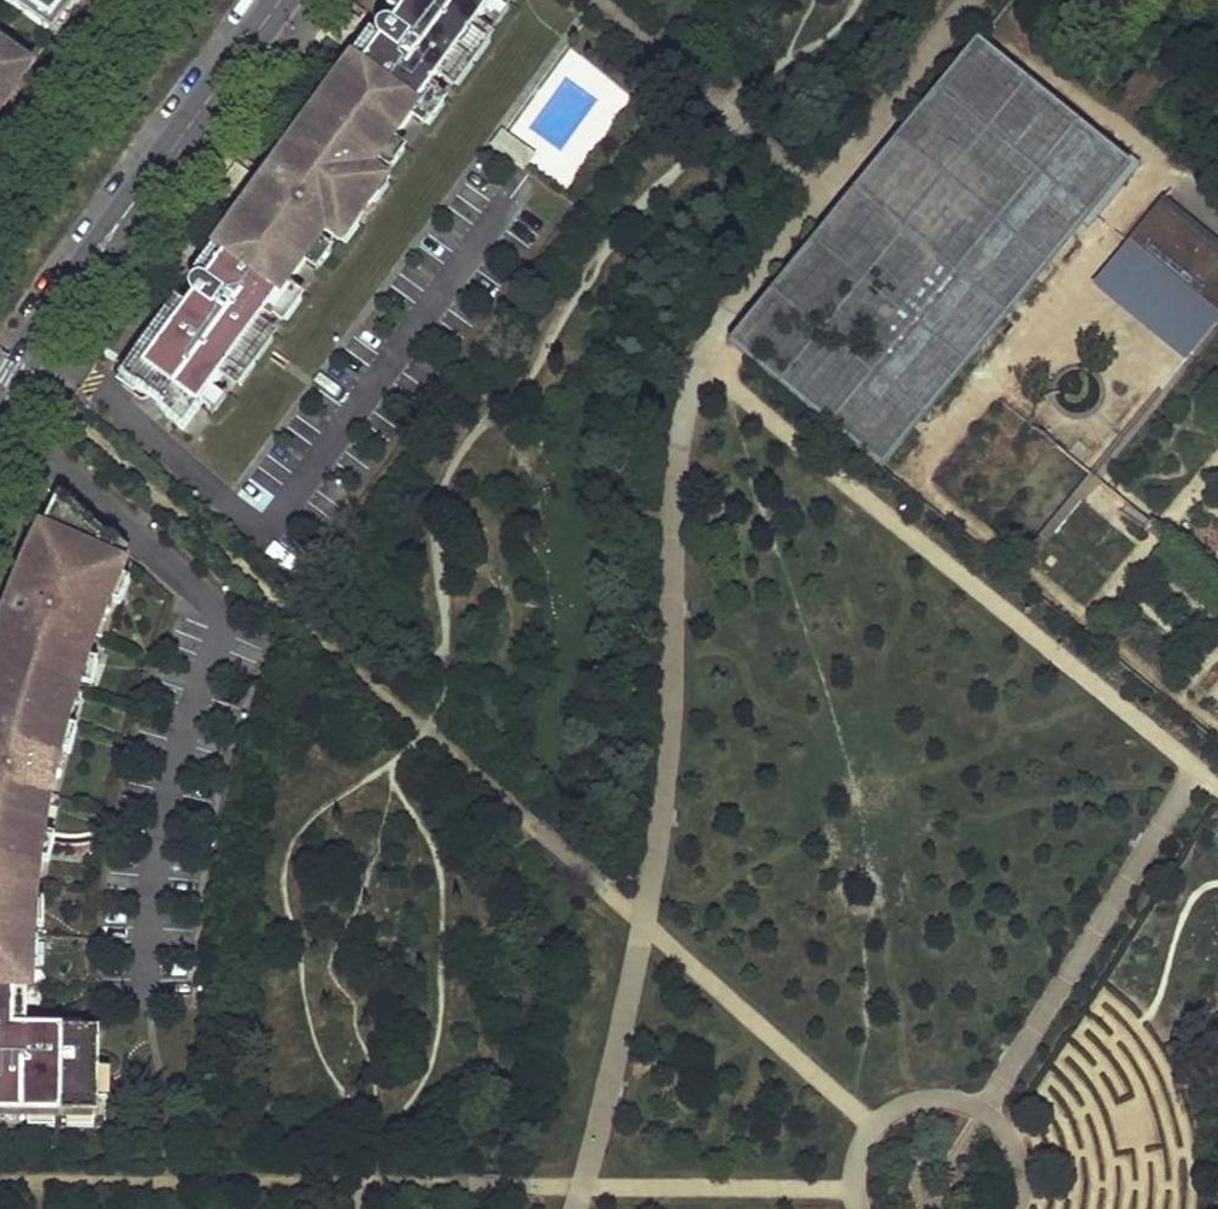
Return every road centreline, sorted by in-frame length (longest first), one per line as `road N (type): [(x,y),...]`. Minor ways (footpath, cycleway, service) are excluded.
road 1 (tertiary): [(0,401),(282,0)]
road 2 (track): [(1018,46),(1217,206)]

